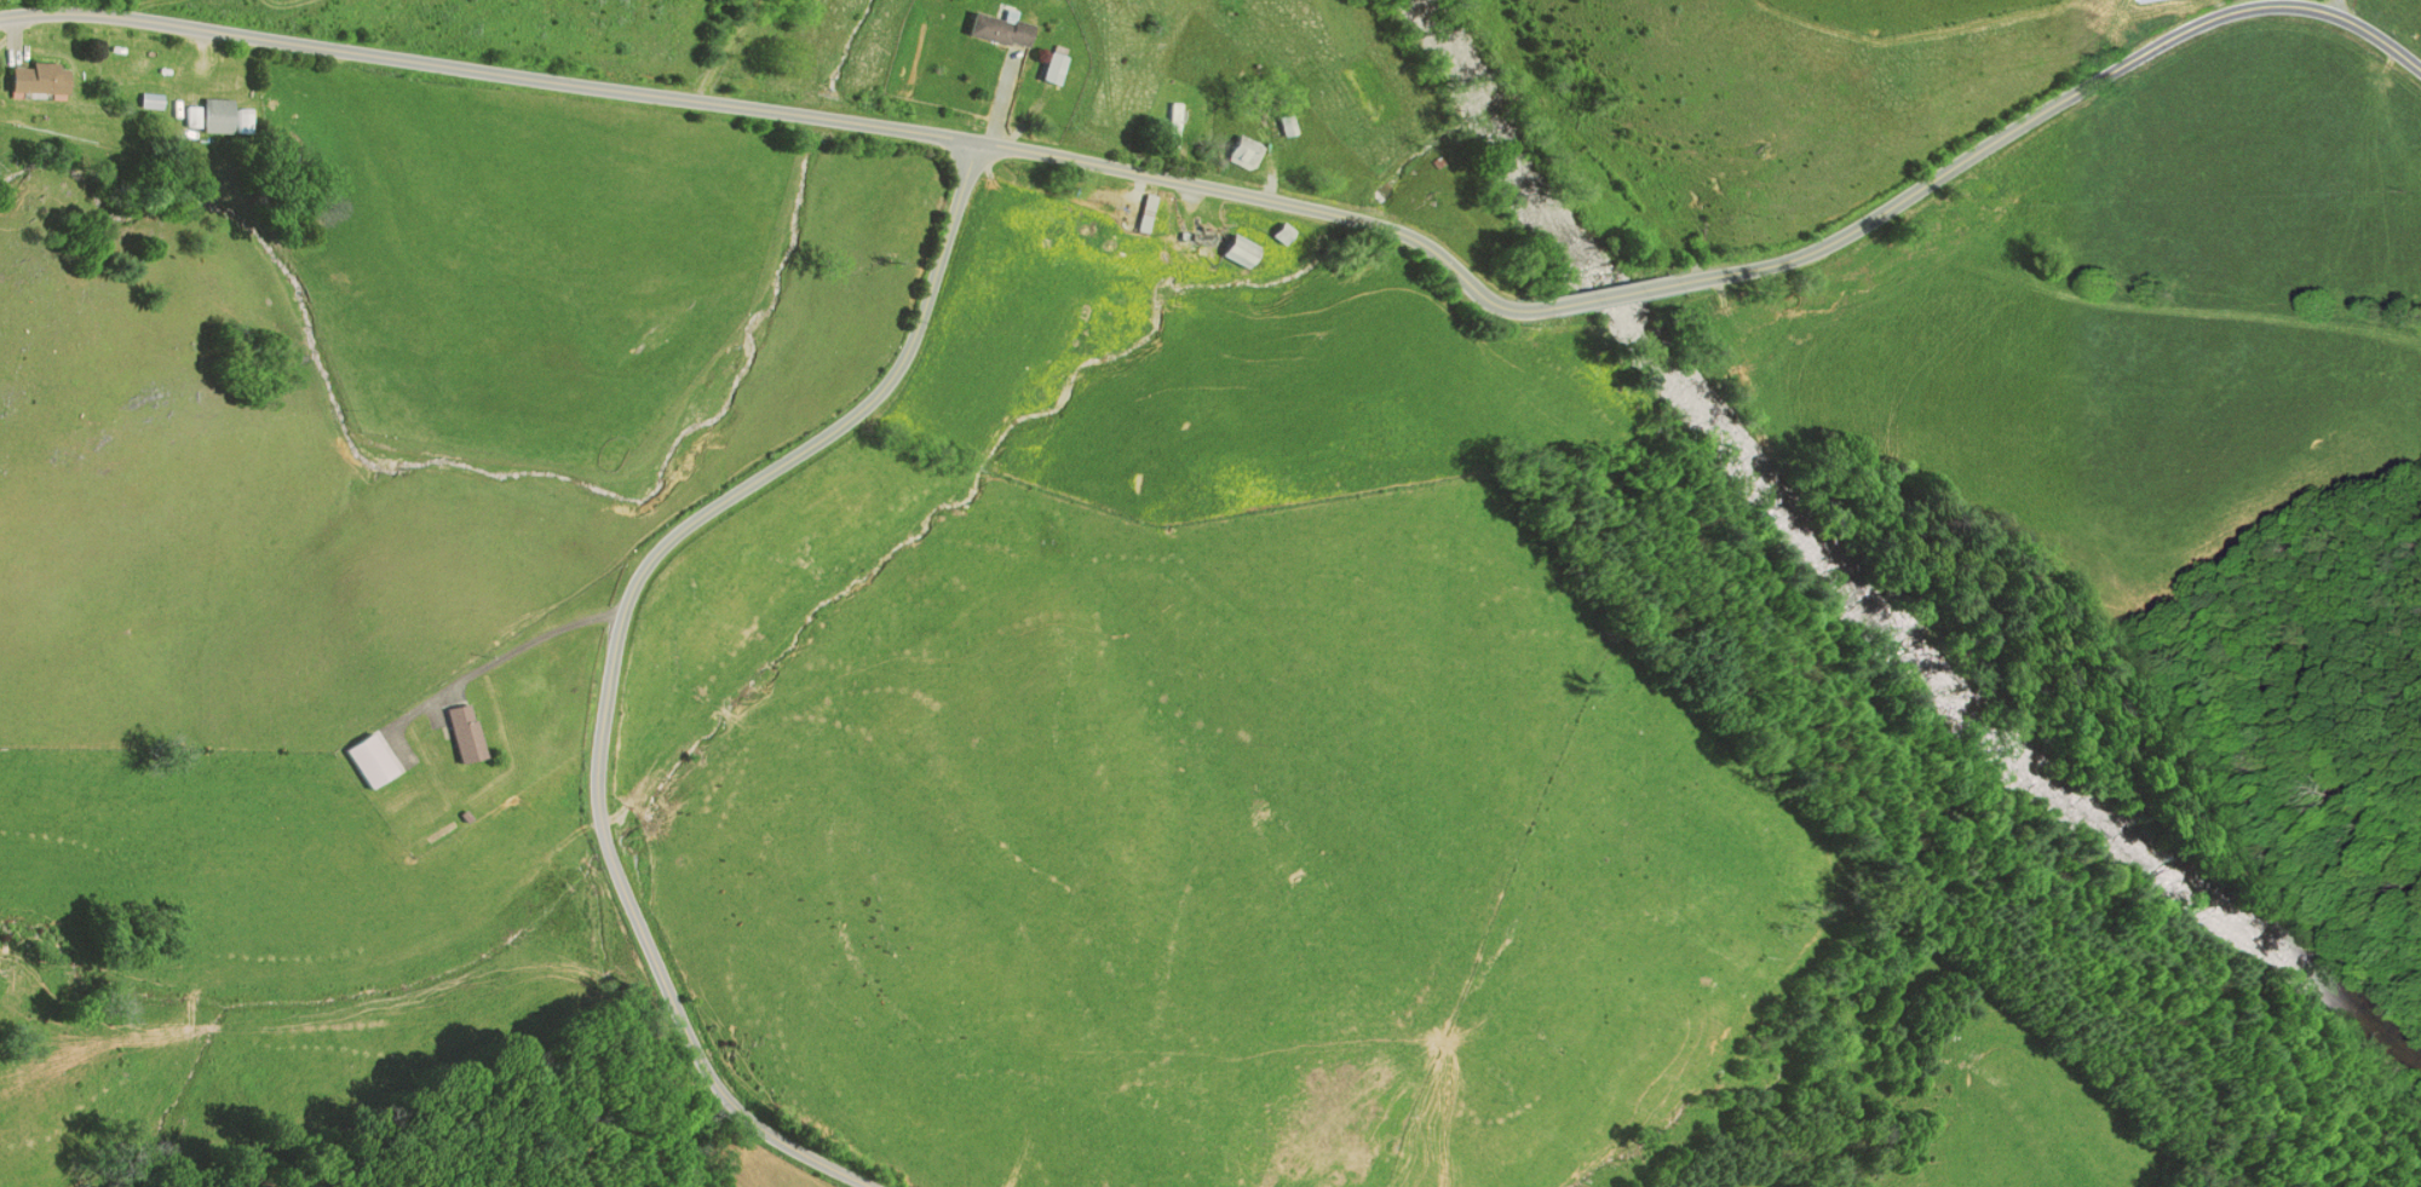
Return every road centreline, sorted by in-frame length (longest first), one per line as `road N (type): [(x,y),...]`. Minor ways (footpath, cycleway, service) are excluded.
road 1 (residential): [(0,20),(121,17),(976,144),(1401,232),(1509,312),(1782,263),(1862,227),(2180,34),(2239,11),(2313,12),(2383,44),(2420,73)]
road 2 (residential): [(976,144),(930,287),(880,390),(665,543),(634,583),(613,655),(596,780),(609,866),(688,1033),(760,1125),(880,1186)]

